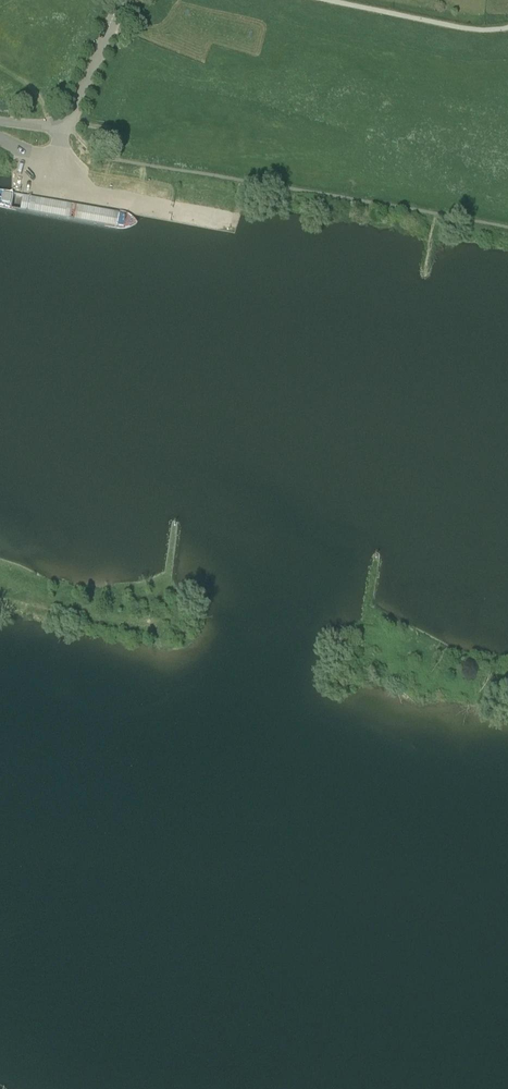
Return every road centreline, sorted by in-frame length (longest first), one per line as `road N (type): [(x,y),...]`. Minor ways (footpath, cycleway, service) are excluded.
road 1 (unclassified): [(66,127),(122,0)]

